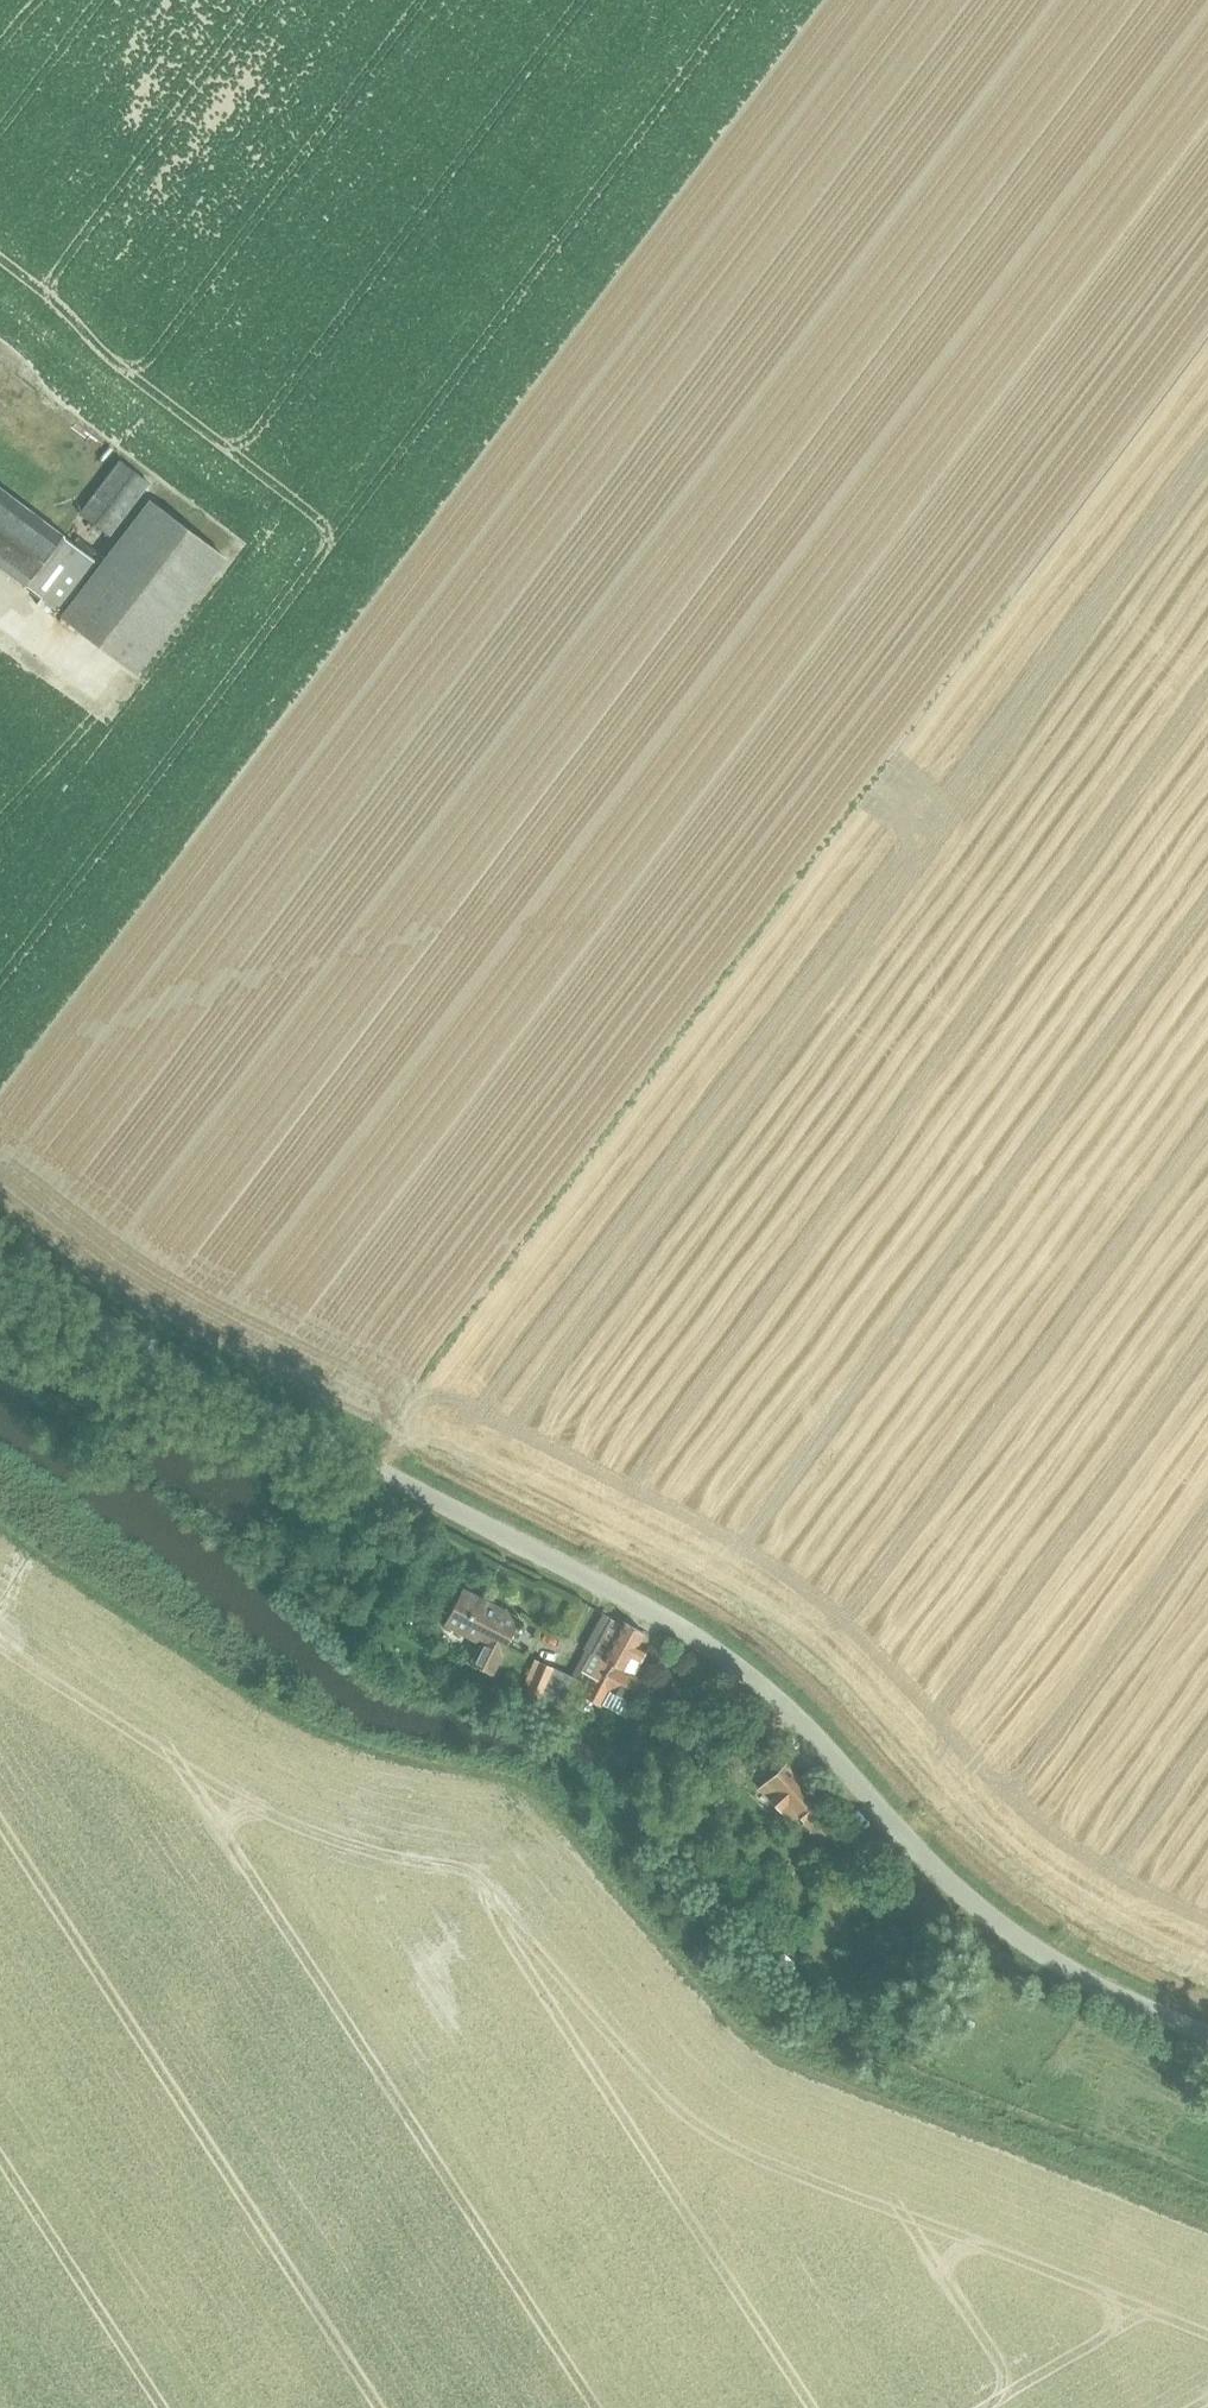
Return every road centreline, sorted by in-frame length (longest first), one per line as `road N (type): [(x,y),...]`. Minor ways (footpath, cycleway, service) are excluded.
road 1 (tertiary): [(1207,2032),(987,1921),(722,1650),(221,1394),(74,1311),(0,1252)]

